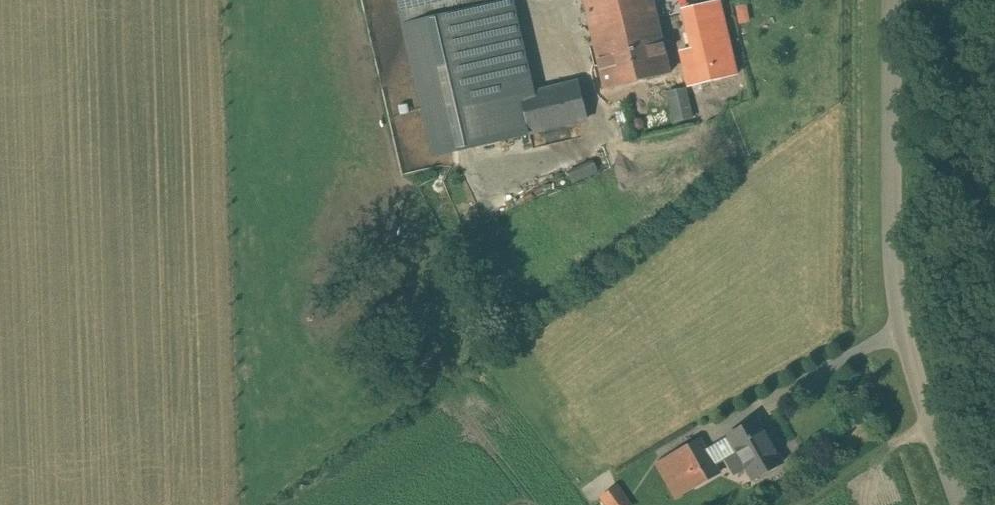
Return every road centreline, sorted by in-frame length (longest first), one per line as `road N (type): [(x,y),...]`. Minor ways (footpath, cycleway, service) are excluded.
road 1 (unclassified): [(963,504),(897,303),(892,0)]

